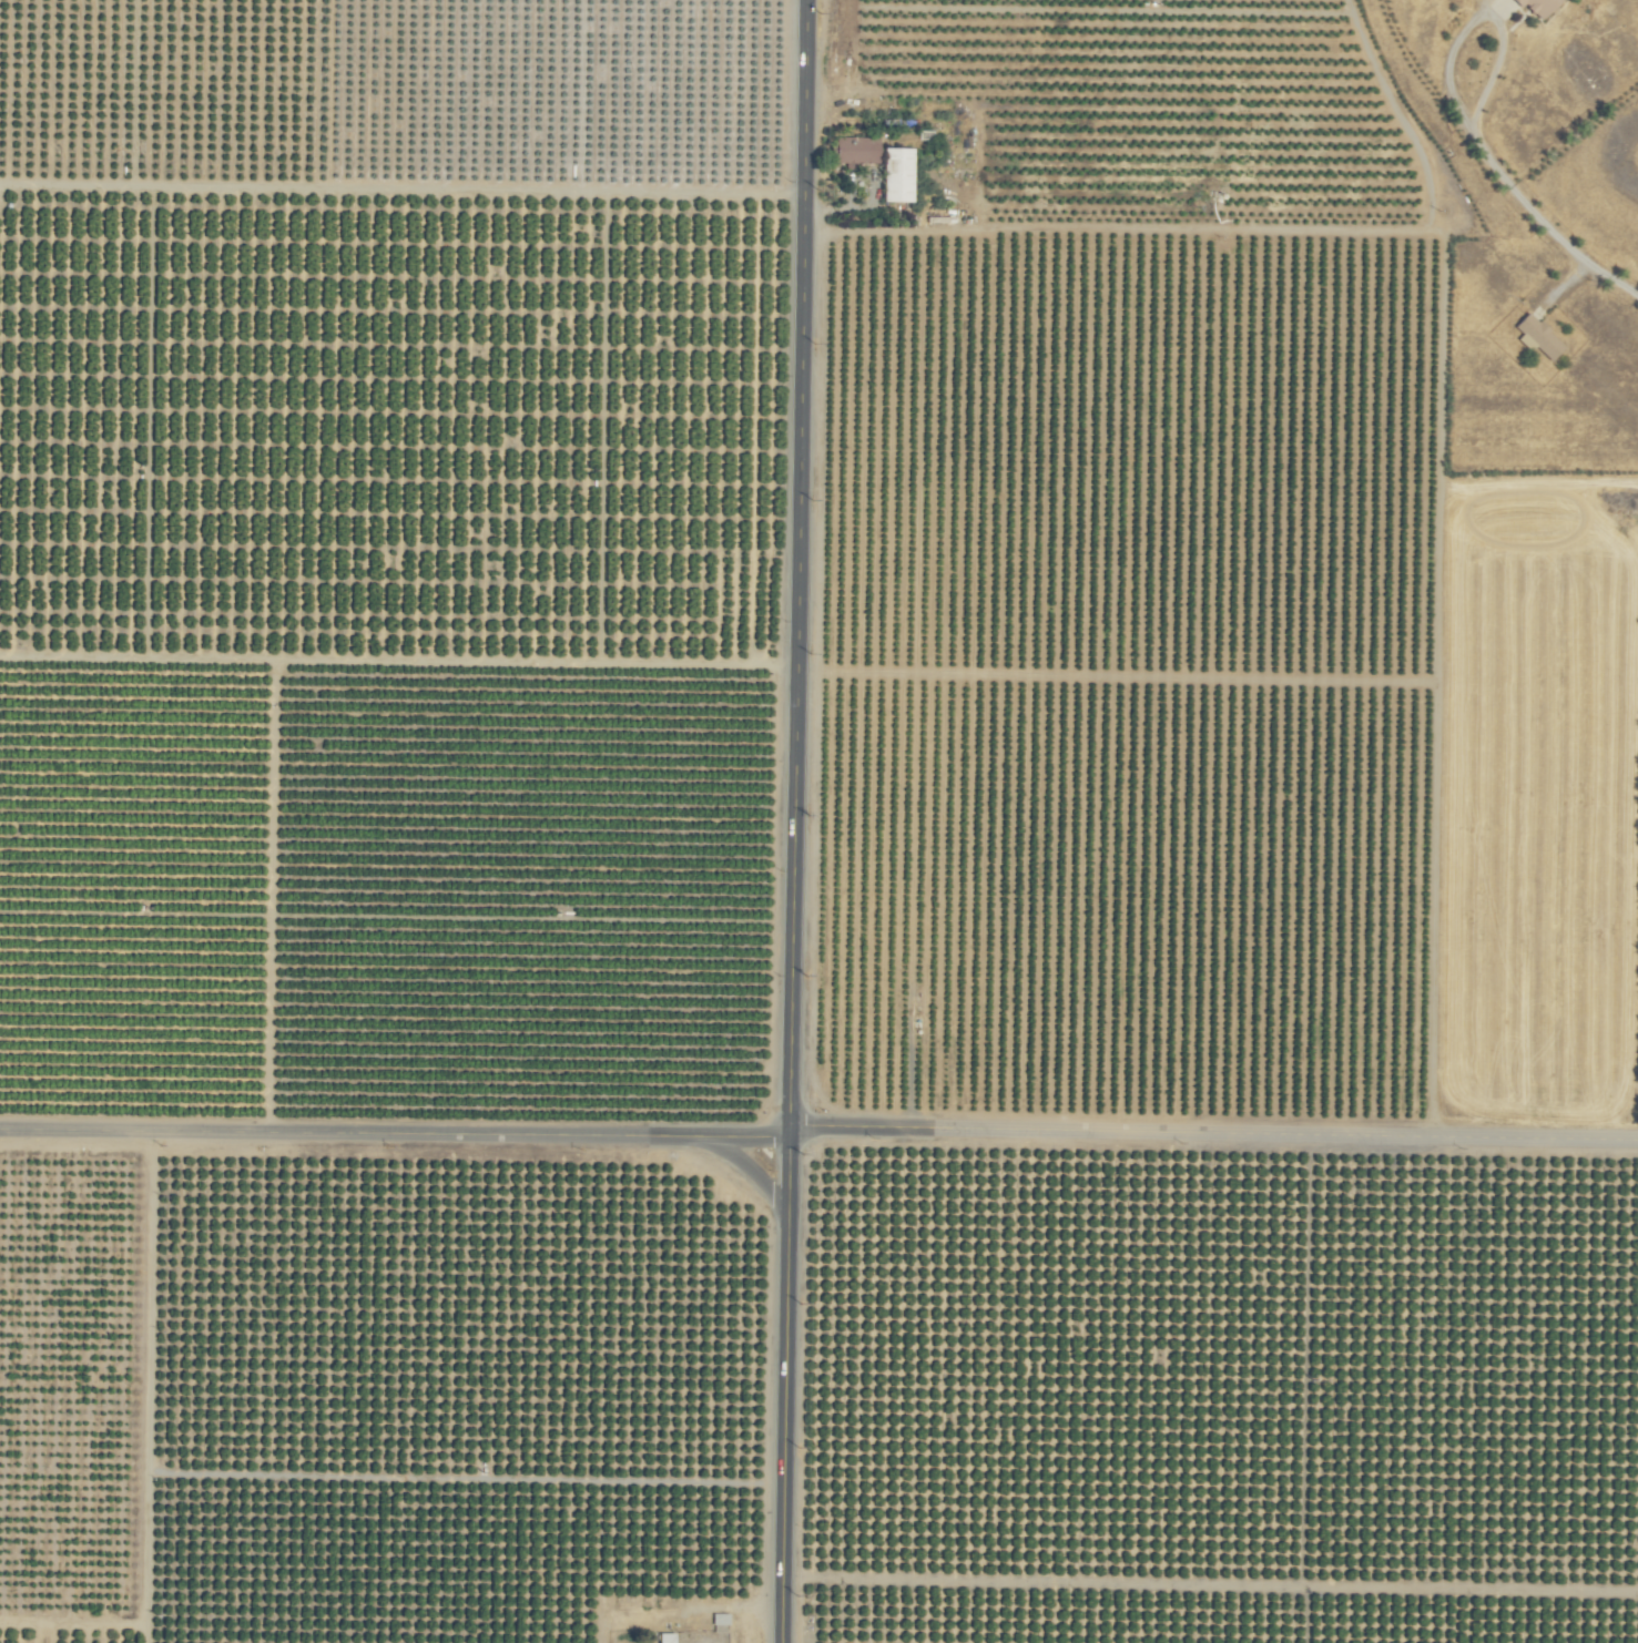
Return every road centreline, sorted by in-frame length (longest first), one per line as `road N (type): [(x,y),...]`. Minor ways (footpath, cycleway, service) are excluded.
road 1 (residential): [(1637,1146),(0,1127)]
road 2 (secondary): [(783,1132),(804,0)]
road 3 (secondary): [(778,1642),(783,1132)]

